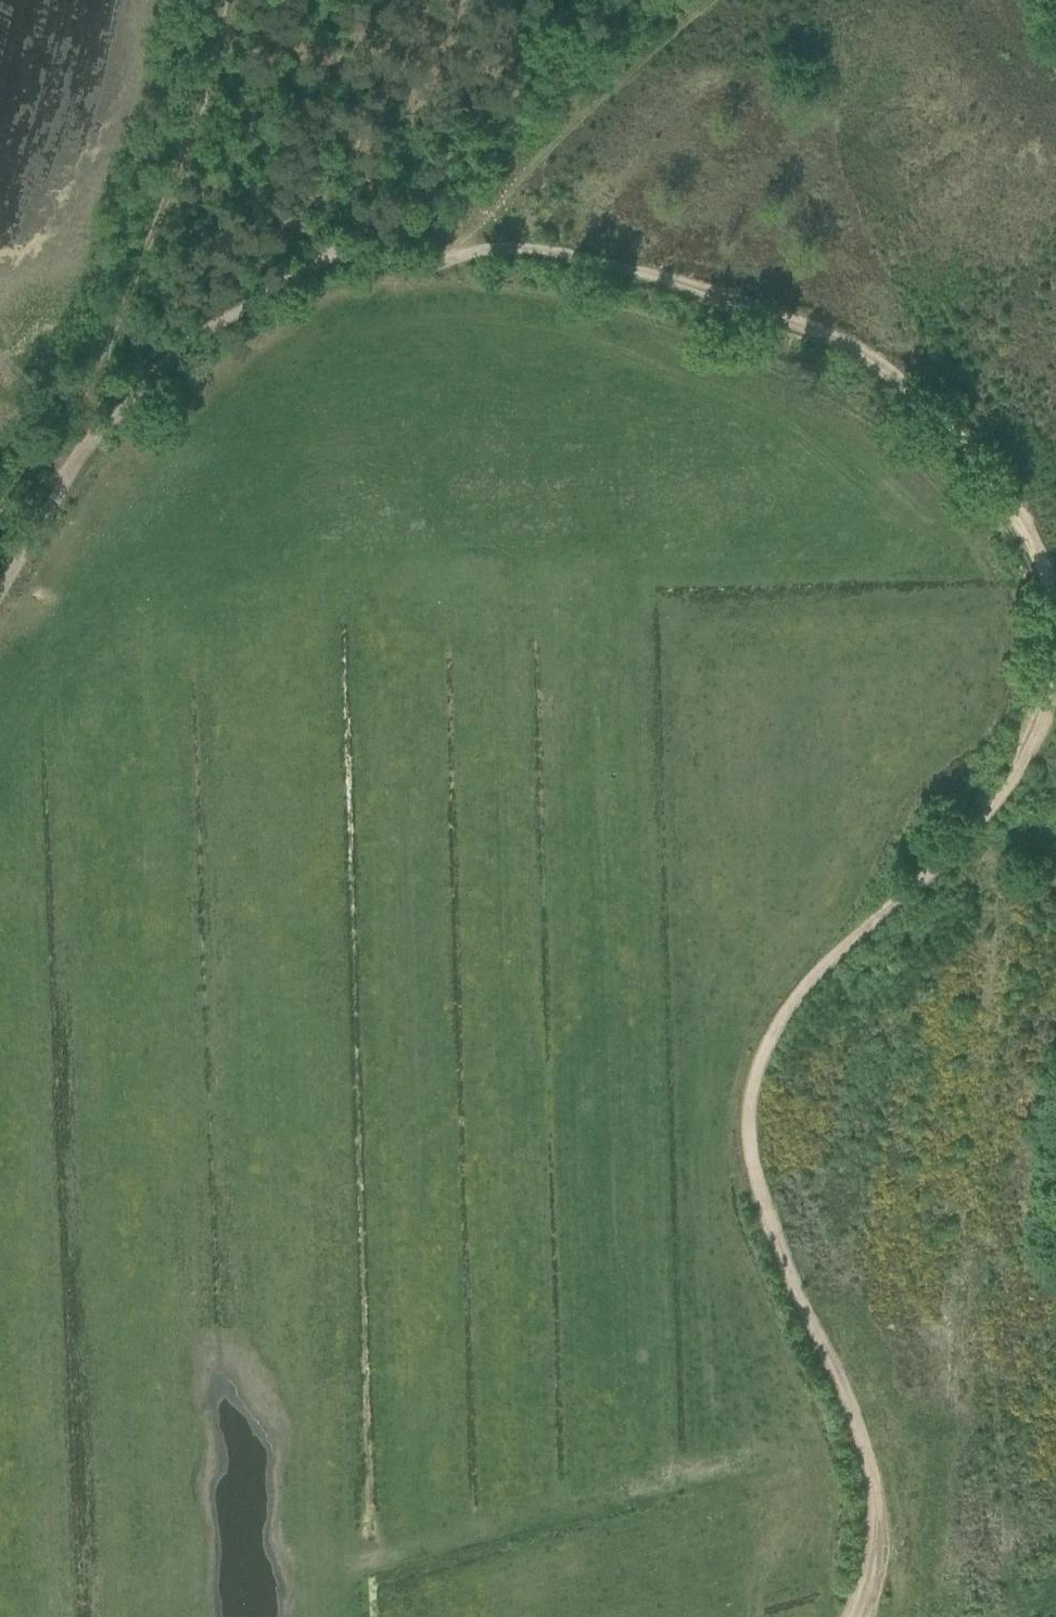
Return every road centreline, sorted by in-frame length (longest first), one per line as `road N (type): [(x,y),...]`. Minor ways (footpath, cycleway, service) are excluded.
road 1 (track): [(850,1616),(870,1526),(869,1480),(853,1421),(768,1228),(755,1163),(757,1087),(790,1009),(1002,800),(1055,694)]
road 2 (track): [(1055,621),(1033,542),(971,447),(942,413),(818,332),(767,310),(564,254),(452,257)]
road 3 (track): [(92,431),(90,388),(192,136),(219,59),(225,0)]
road 4 (track): [(92,431),(184,343),(307,268),(339,257),(404,264),(452,257)]
road 5 (track): [(339,257),(192,136)]
road 6 (track): [(0,596),(92,431)]

